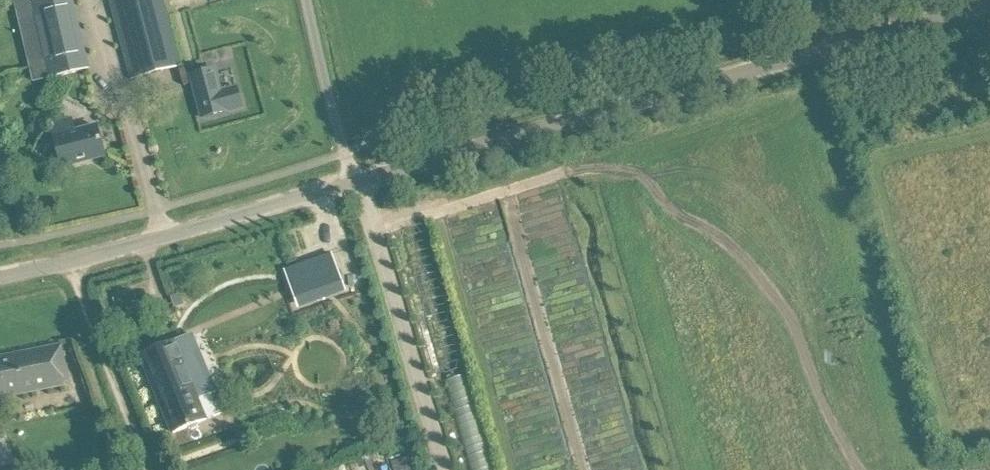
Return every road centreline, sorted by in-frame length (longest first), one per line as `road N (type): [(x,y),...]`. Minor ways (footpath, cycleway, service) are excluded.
road 1 (unclassified): [(0,276),(989,2)]
road 2 (track): [(151,469),(71,261)]
road 3 (track): [(345,152),(307,0)]

